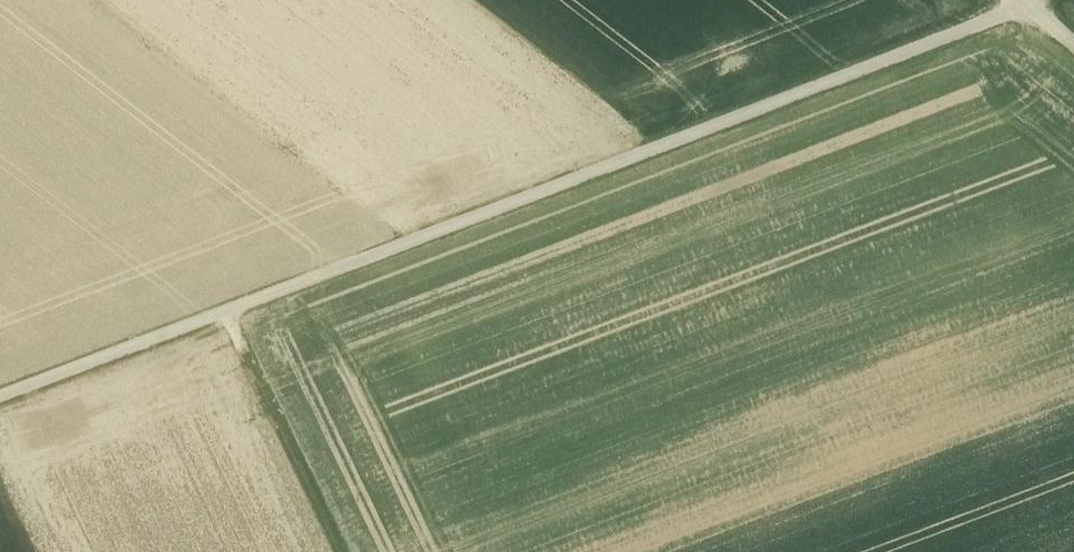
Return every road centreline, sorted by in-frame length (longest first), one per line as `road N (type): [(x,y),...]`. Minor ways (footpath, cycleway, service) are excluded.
road 1 (track): [(0,398),(1030,0)]
road 2 (track): [(227,313),(341,551)]

